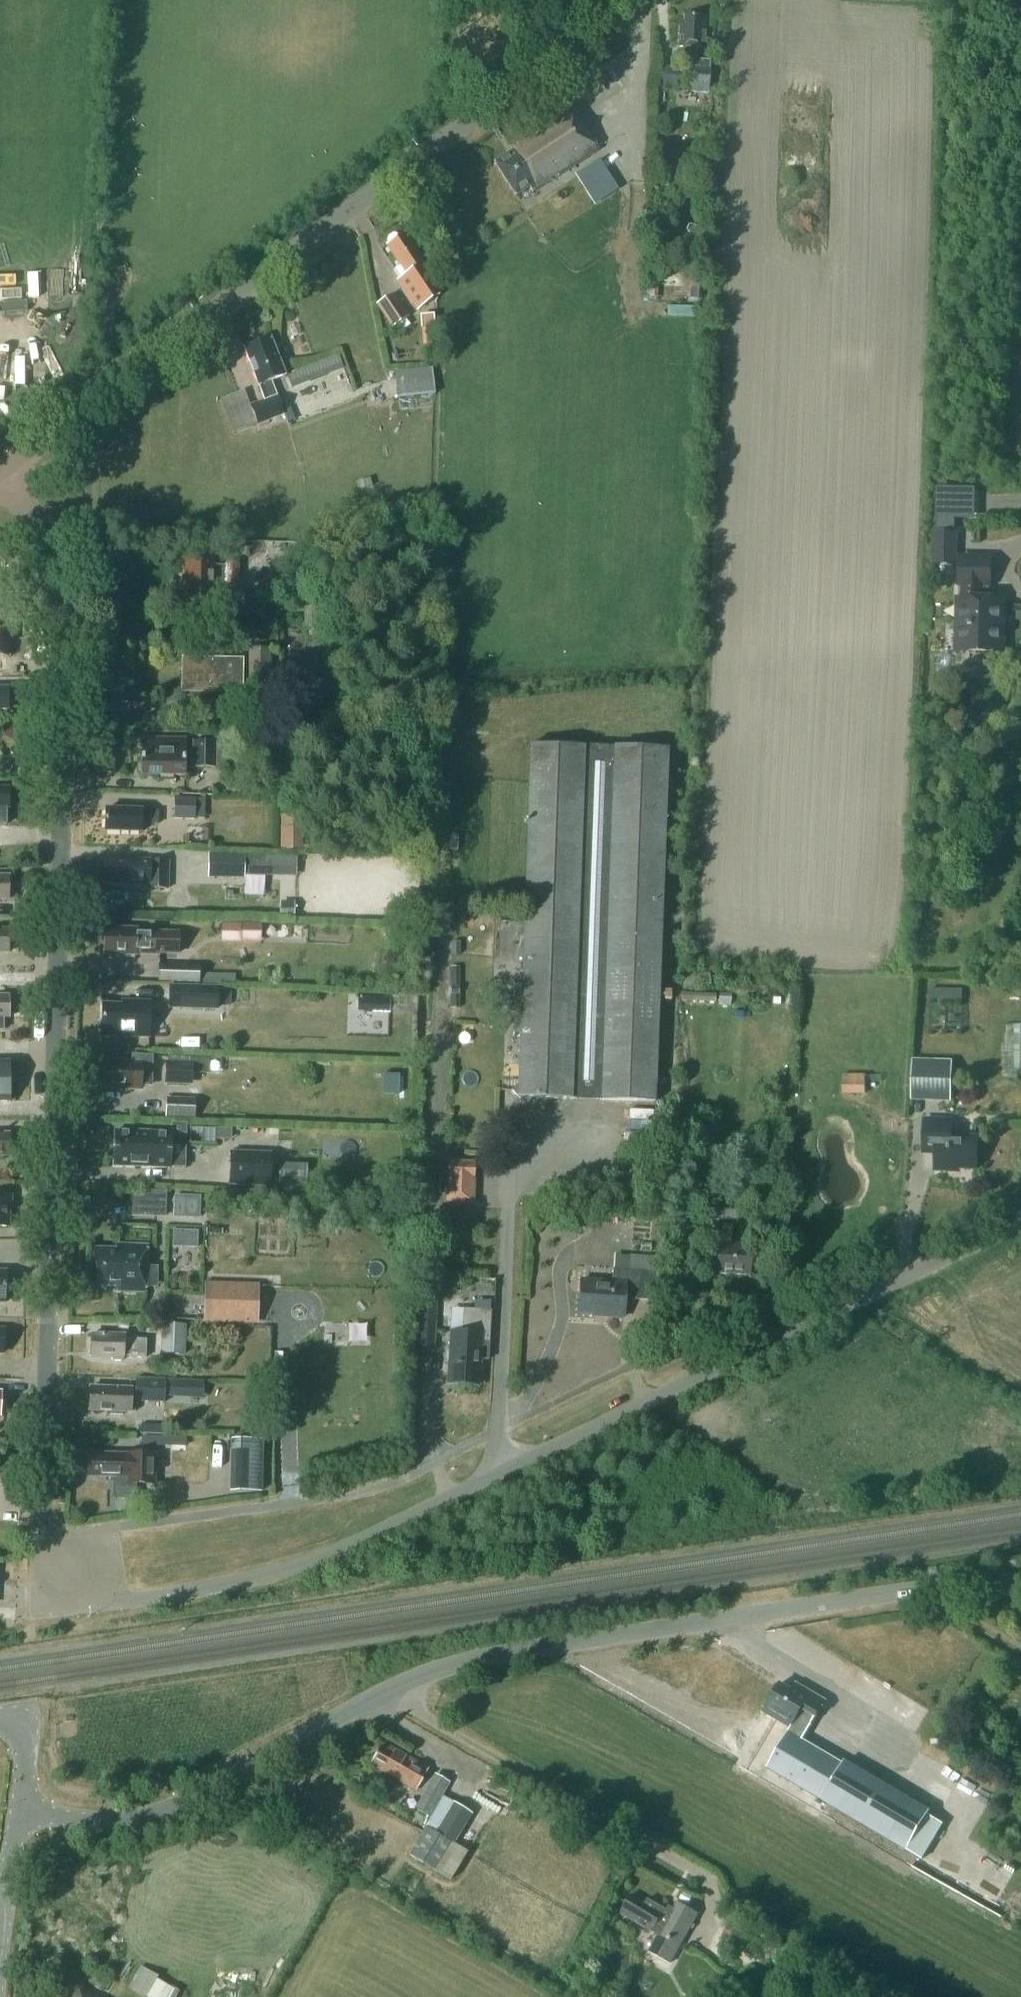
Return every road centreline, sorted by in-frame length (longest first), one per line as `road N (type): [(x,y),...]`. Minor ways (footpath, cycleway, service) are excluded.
road 1 (residential): [(80,1606),(52,1588),(43,1506),(66,593),(46,532),(2,472)]
road 2 (unclassified): [(19,1811),(140,1819),(349,1709),(467,1660),(920,1589),(1020,1583)]
road 3 (unclassified): [(80,1606),(176,1596),(312,1561),(1020,1219)]
road 4 (unclassified): [(2,472),(629,0)]
road 5 (tertiary): [(0,1954),(19,1811)]

